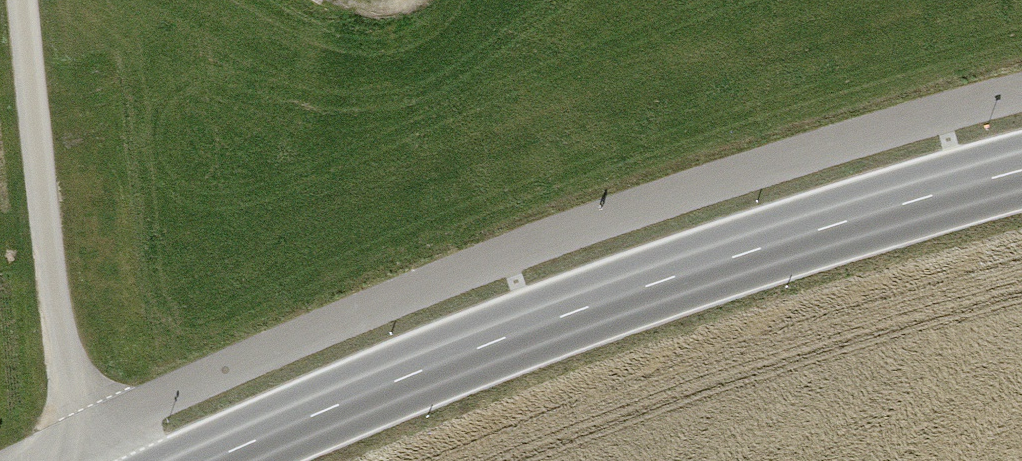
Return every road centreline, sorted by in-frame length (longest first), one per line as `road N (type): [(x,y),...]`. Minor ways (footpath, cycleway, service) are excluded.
road 1 (track): [(20,460),(480,265),(828,147),(1021,94)]
road 2 (secondary): [(1021,173),(843,221),(580,310),(206,460)]
road 3 (track): [(81,460),(72,434),(25,0)]

